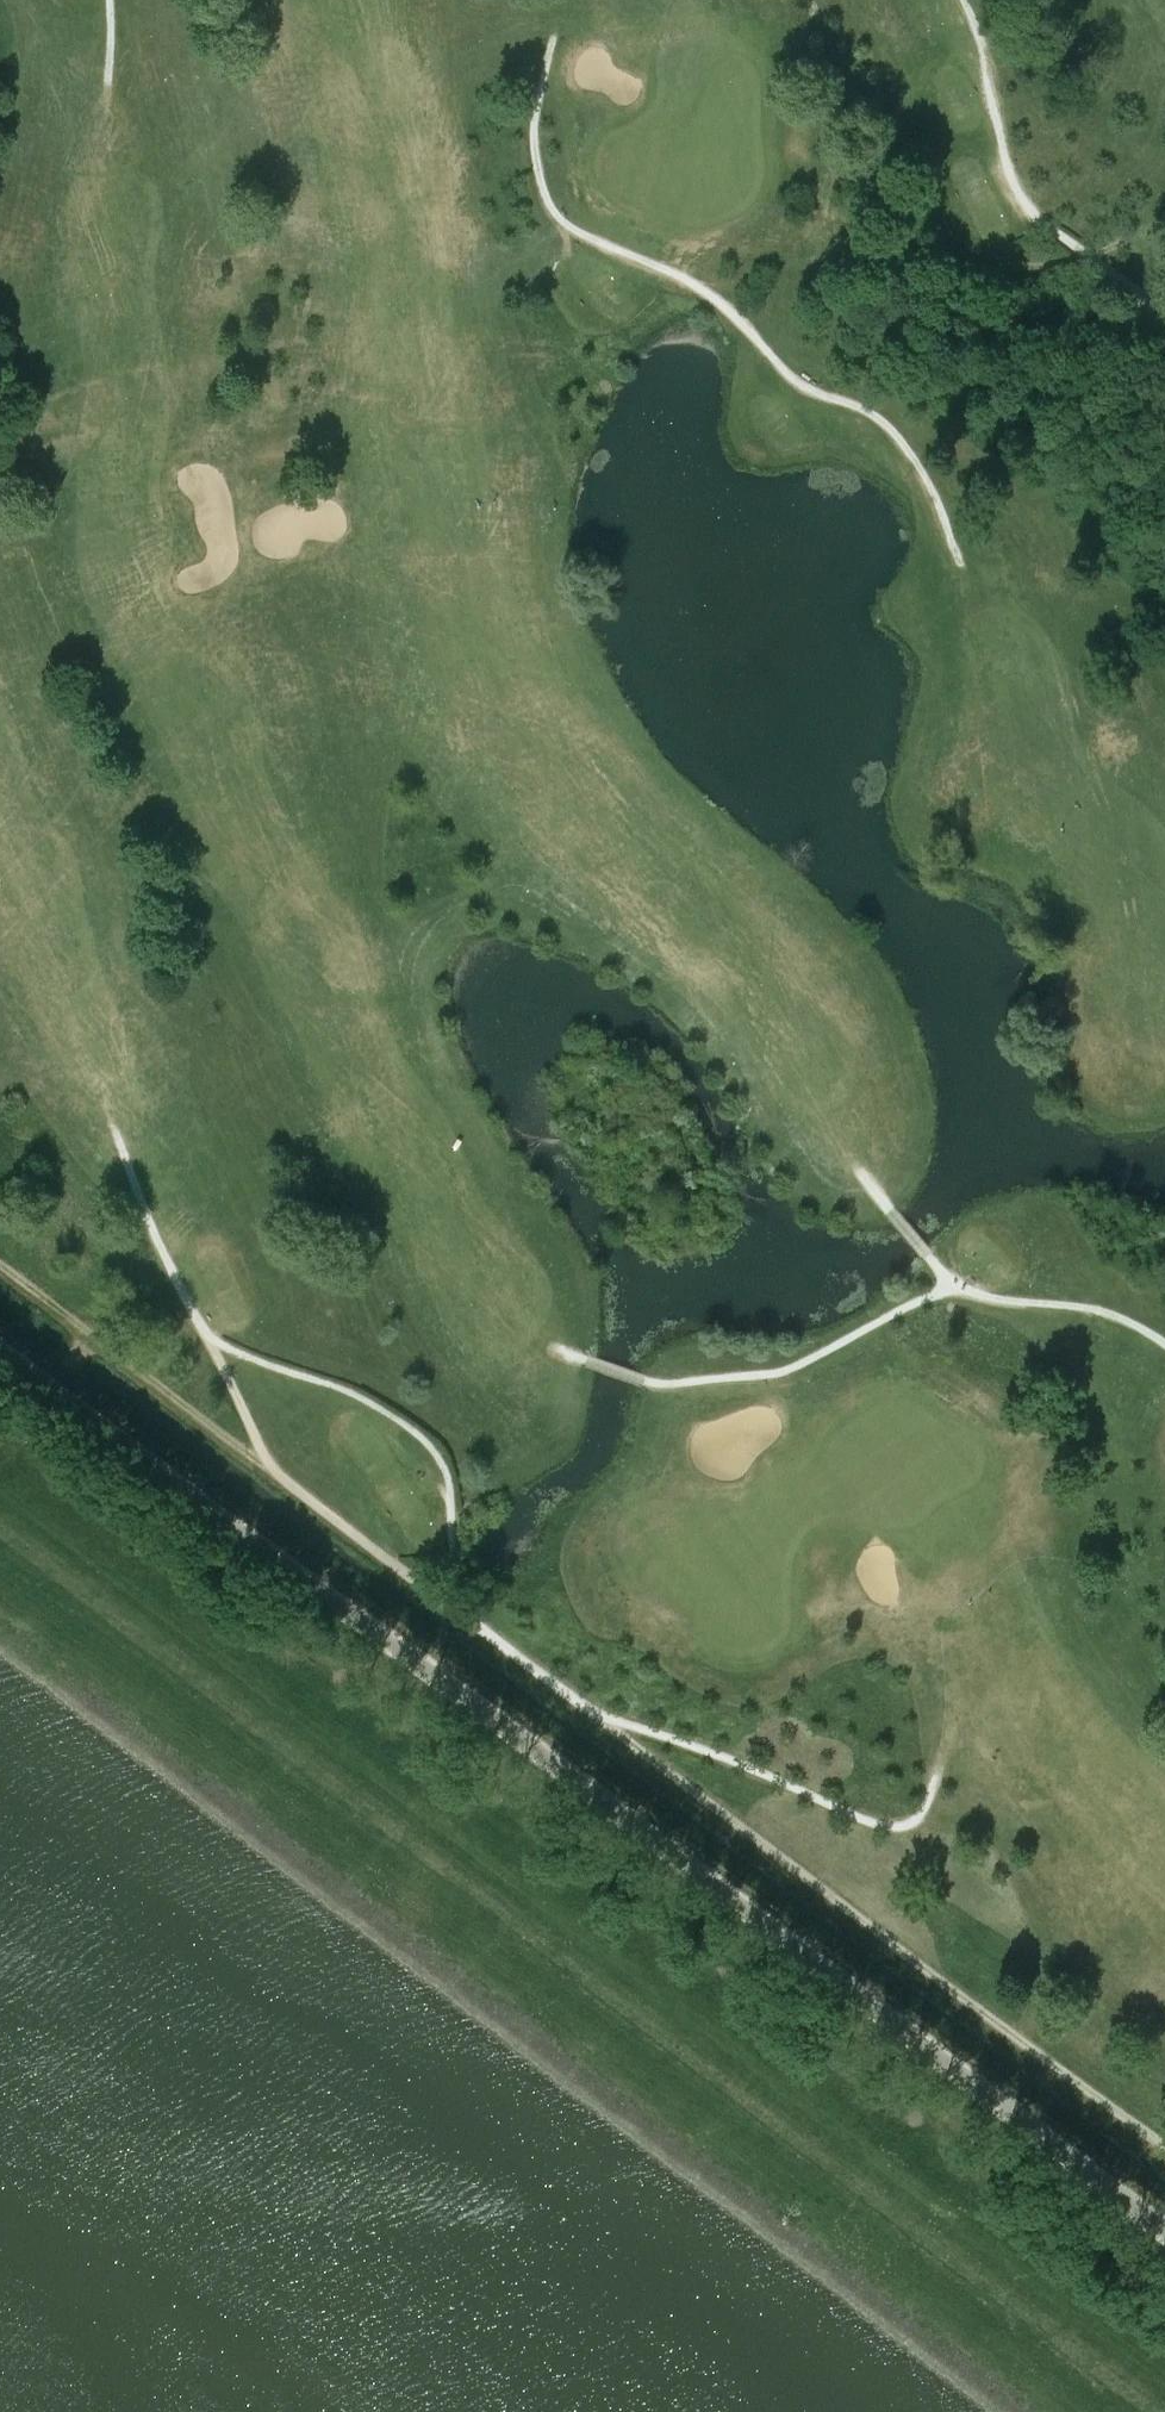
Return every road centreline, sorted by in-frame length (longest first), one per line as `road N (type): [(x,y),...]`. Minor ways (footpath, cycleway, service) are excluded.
road 1 (unclassified): [(1164,2240),(571,1776),(0,1350)]
road 2 (track): [(283,1480),(1164,2147)]
road 3 (track): [(283,1480),(0,1264)]

